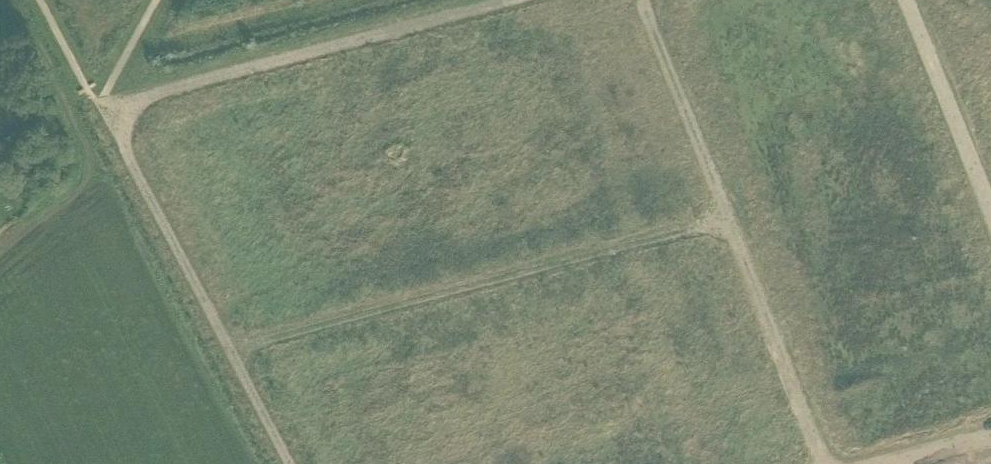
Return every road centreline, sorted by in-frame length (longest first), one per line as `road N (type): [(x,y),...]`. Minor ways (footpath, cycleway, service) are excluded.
road 1 (residential): [(512,0),(102,104),(233,351)]
road 2 (residential): [(233,351),(727,219)]
road 3 (residential): [(727,219),(818,463)]
road 4 (residential): [(637,0),(727,219)]
road 5 (residential): [(903,0),(990,219)]
road 6 (residential): [(233,351),(292,463)]
road 7 (residential): [(990,432),(875,463)]

